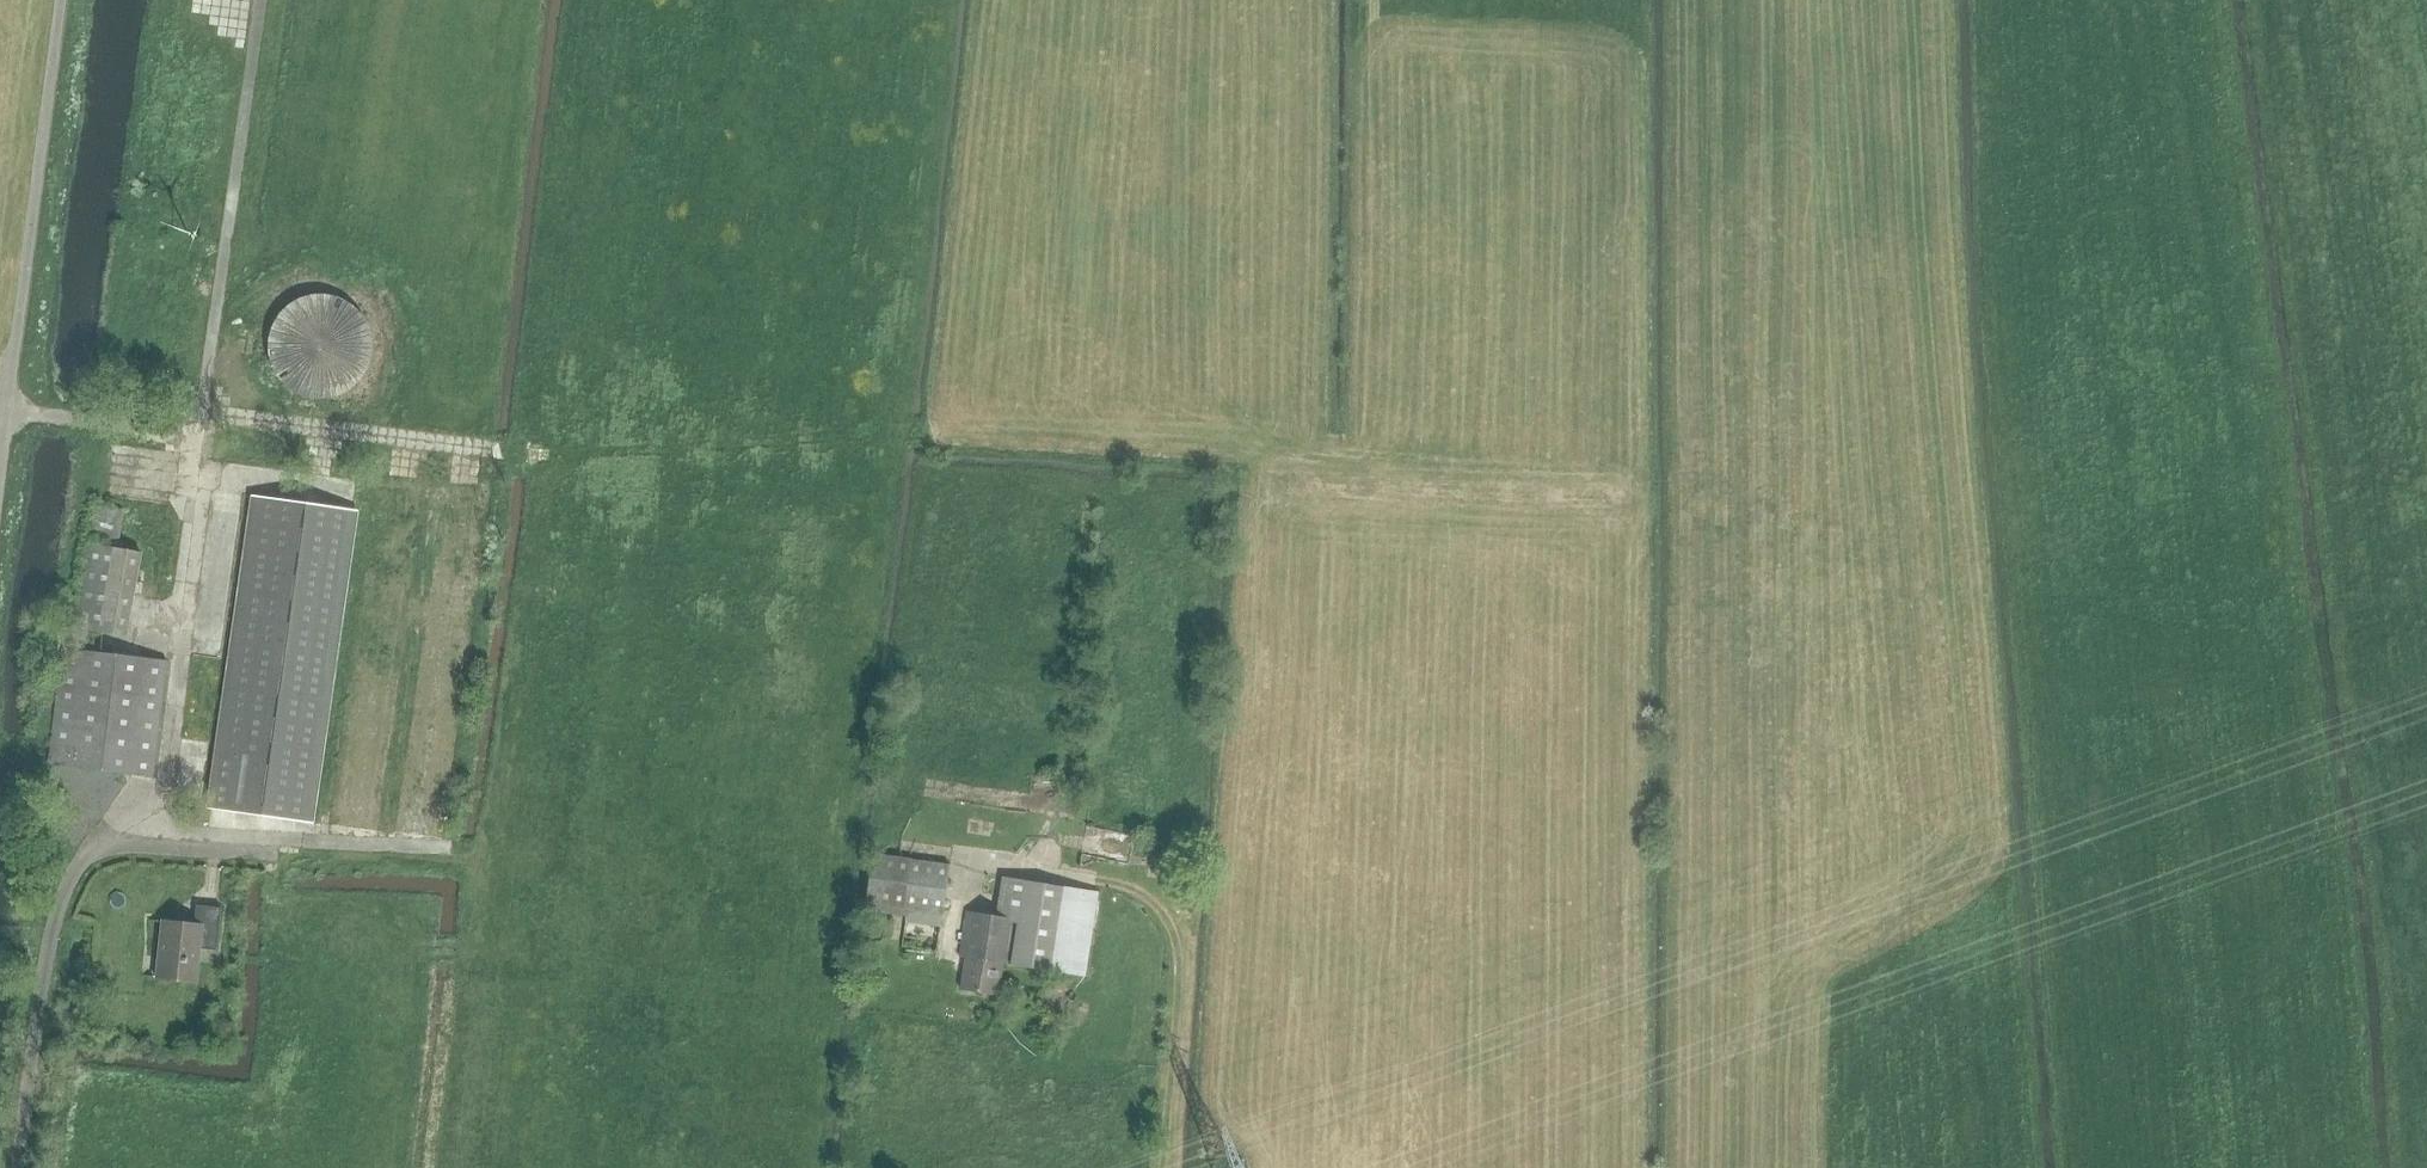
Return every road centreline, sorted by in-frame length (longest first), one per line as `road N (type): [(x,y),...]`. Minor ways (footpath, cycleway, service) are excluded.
road 1 (unclassified): [(19,408),(70,0)]
road 2 (track): [(1153,1167),(1172,913),(1149,887),(1069,867)]
road 3 (unclassified): [(0,559),(19,408)]
road 4 (unclassified): [(16,1167),(33,1019)]

